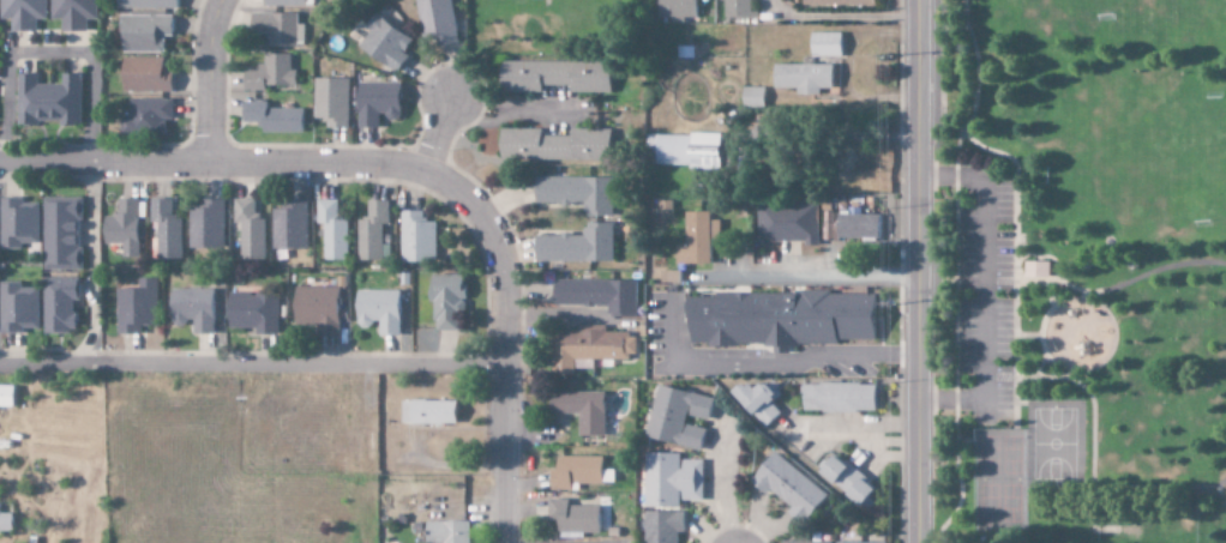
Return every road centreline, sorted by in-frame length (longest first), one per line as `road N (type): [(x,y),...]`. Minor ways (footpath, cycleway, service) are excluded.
road 1 (residential): [(0,164),(369,163),(419,168),(456,193),(494,245),(503,285),(503,542)]
road 2 (residential): [(914,0),(914,542)]
road 3 (residential): [(504,362),(0,365)]
road 4 (residential): [(205,164),(206,35),(217,0)]

